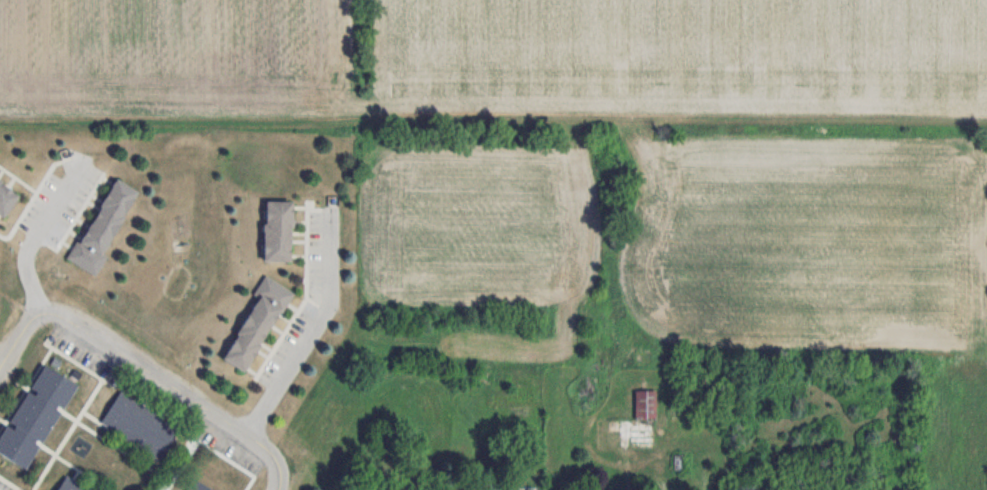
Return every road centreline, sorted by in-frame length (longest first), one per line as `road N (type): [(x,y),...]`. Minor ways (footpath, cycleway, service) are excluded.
road 1 (residential): [(280,480),(276,459),(256,442),(74,318),(34,321),(8,358)]

